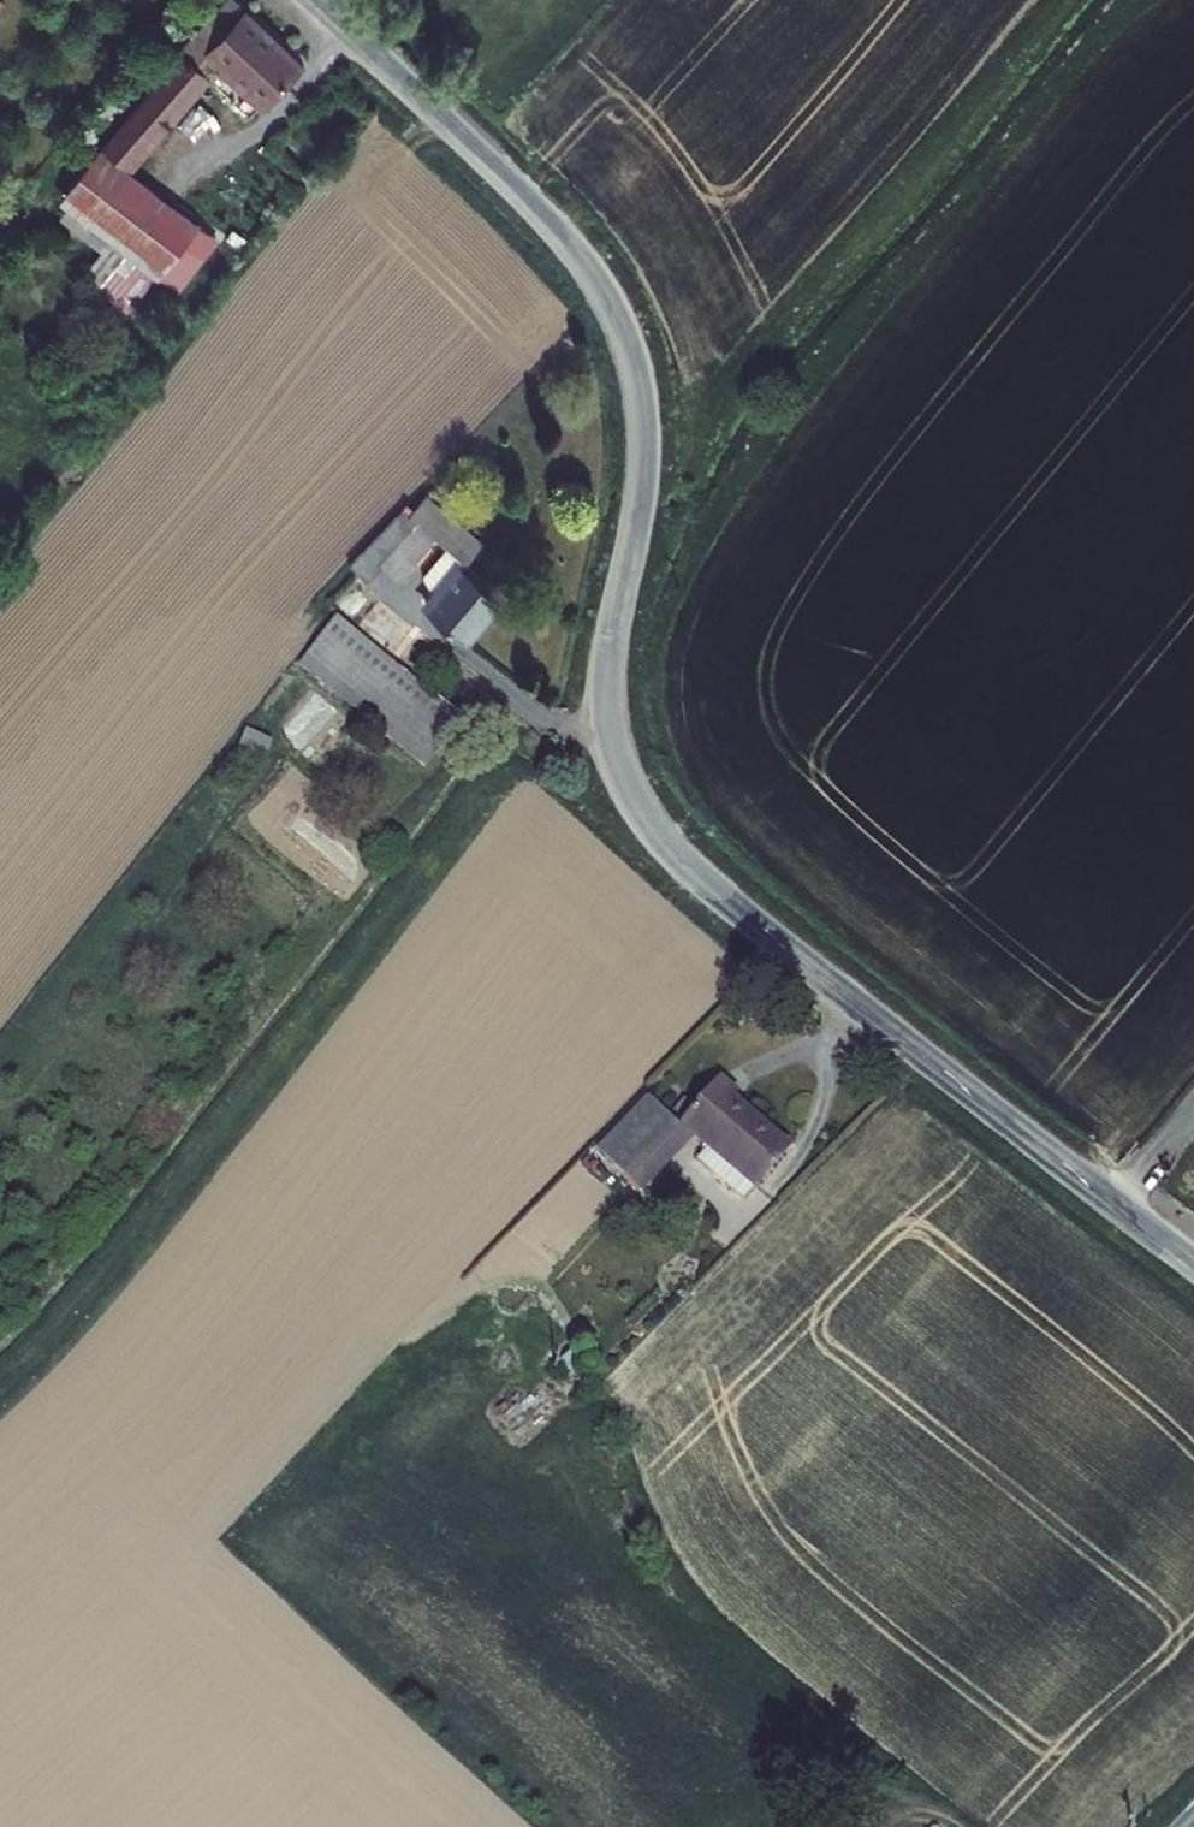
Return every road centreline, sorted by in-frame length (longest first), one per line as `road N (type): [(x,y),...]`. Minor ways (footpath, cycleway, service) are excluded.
road 1 (tertiary): [(1193,1265),(699,878),(656,827),(623,769),(611,711),(612,649),(644,462),(646,405),(629,336),(559,237),(310,0)]

